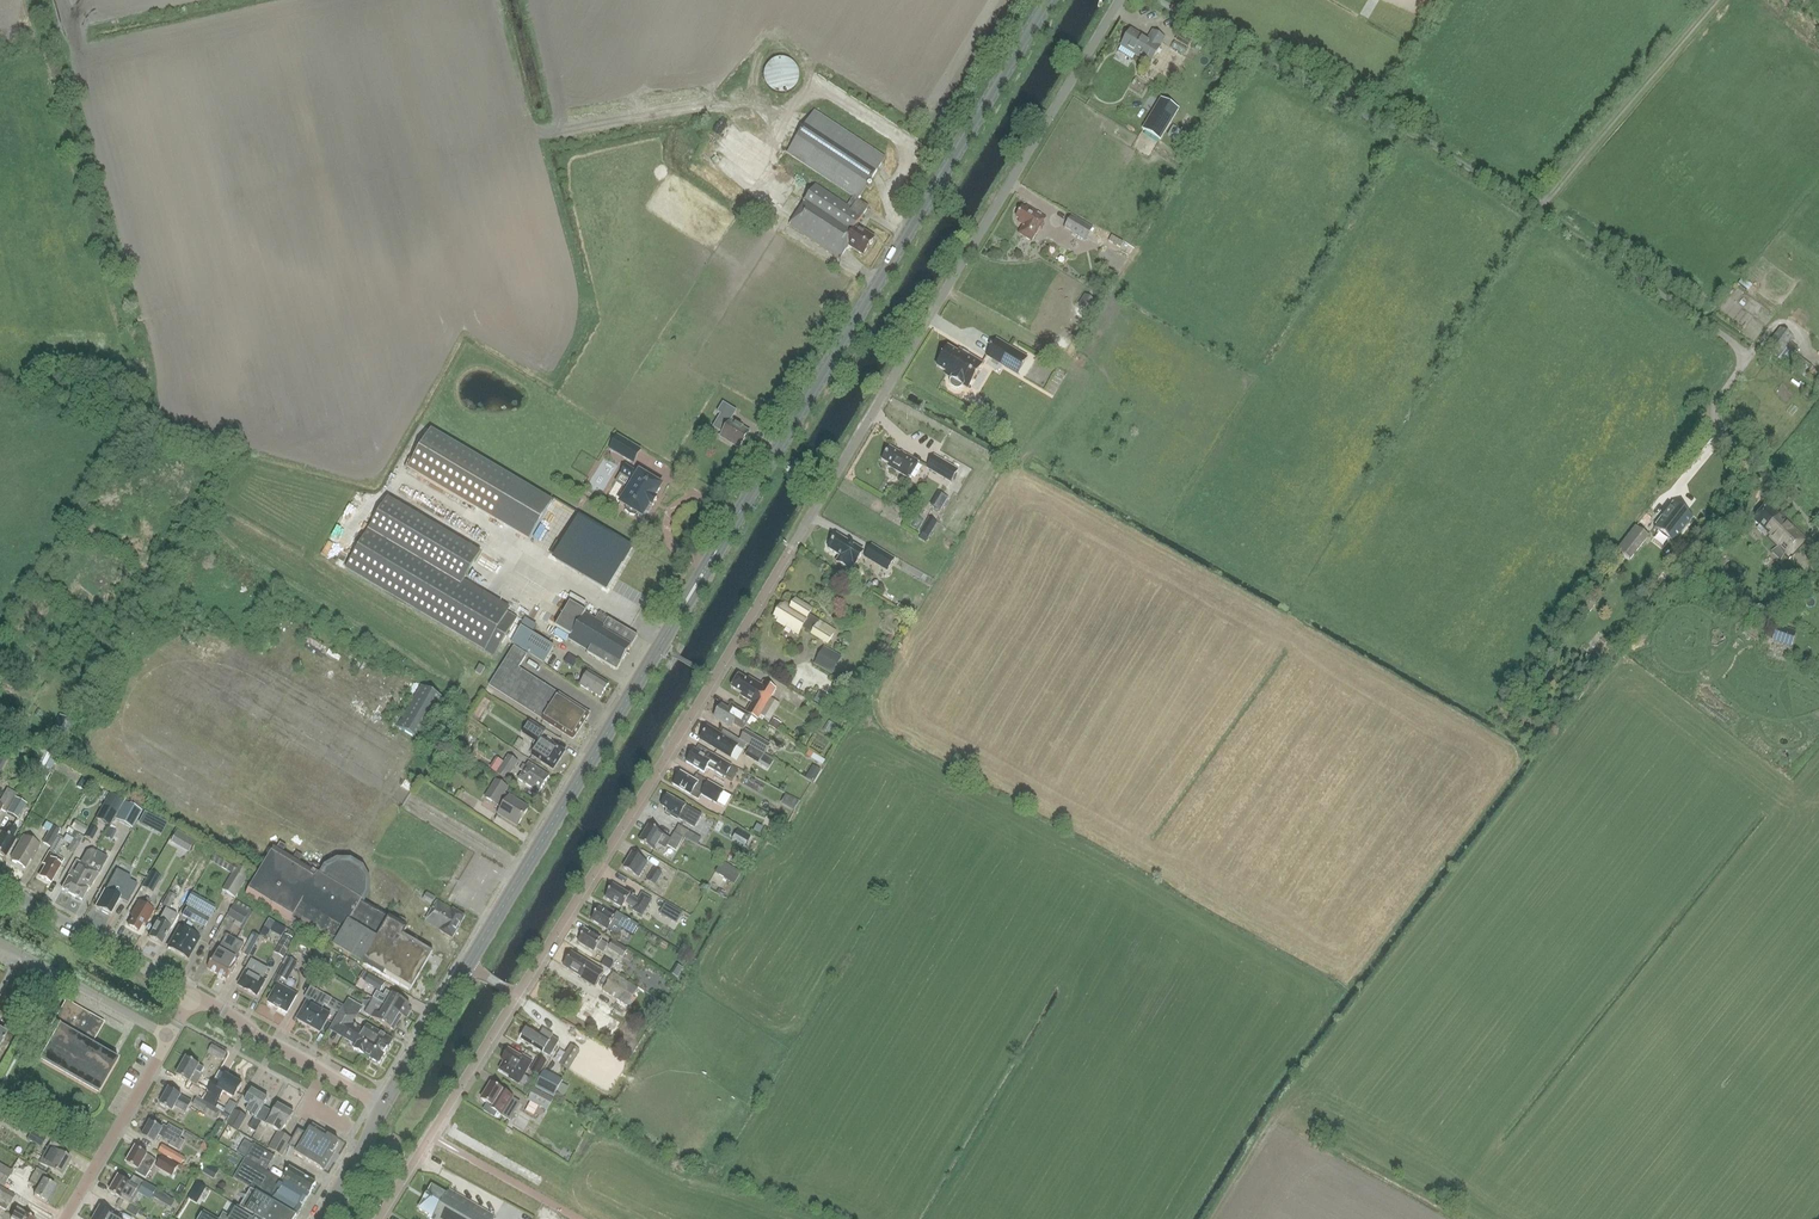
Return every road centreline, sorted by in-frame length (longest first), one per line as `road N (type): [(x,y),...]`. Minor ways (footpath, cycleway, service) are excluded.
road 1 (unclassified): [(514,999),(1120,0)]
road 2 (secondary): [(468,966),(1049,0)]
road 3 (unclassified): [(1160,0),(1357,113),(1422,140),(1736,343),(1742,363),(1716,402),(1716,424),(1818,530)]
road 4 (track): [(1528,206),(1557,184),(1714,0)]
road 5 (unclassified): [(381,1218),(514,999)]
road 6 (tertiary): [(194,996),(0,888)]
road 7 (tertiary): [(384,1106),(194,996)]
road 8 (unclassified): [(66,1218),(171,1039)]
road 9 (unclassified): [(171,1039),(0,942)]
road 10 (secondary): [(384,1106),(468,966)]
road 11 (secondary): [(321,1218),(384,1106)]

